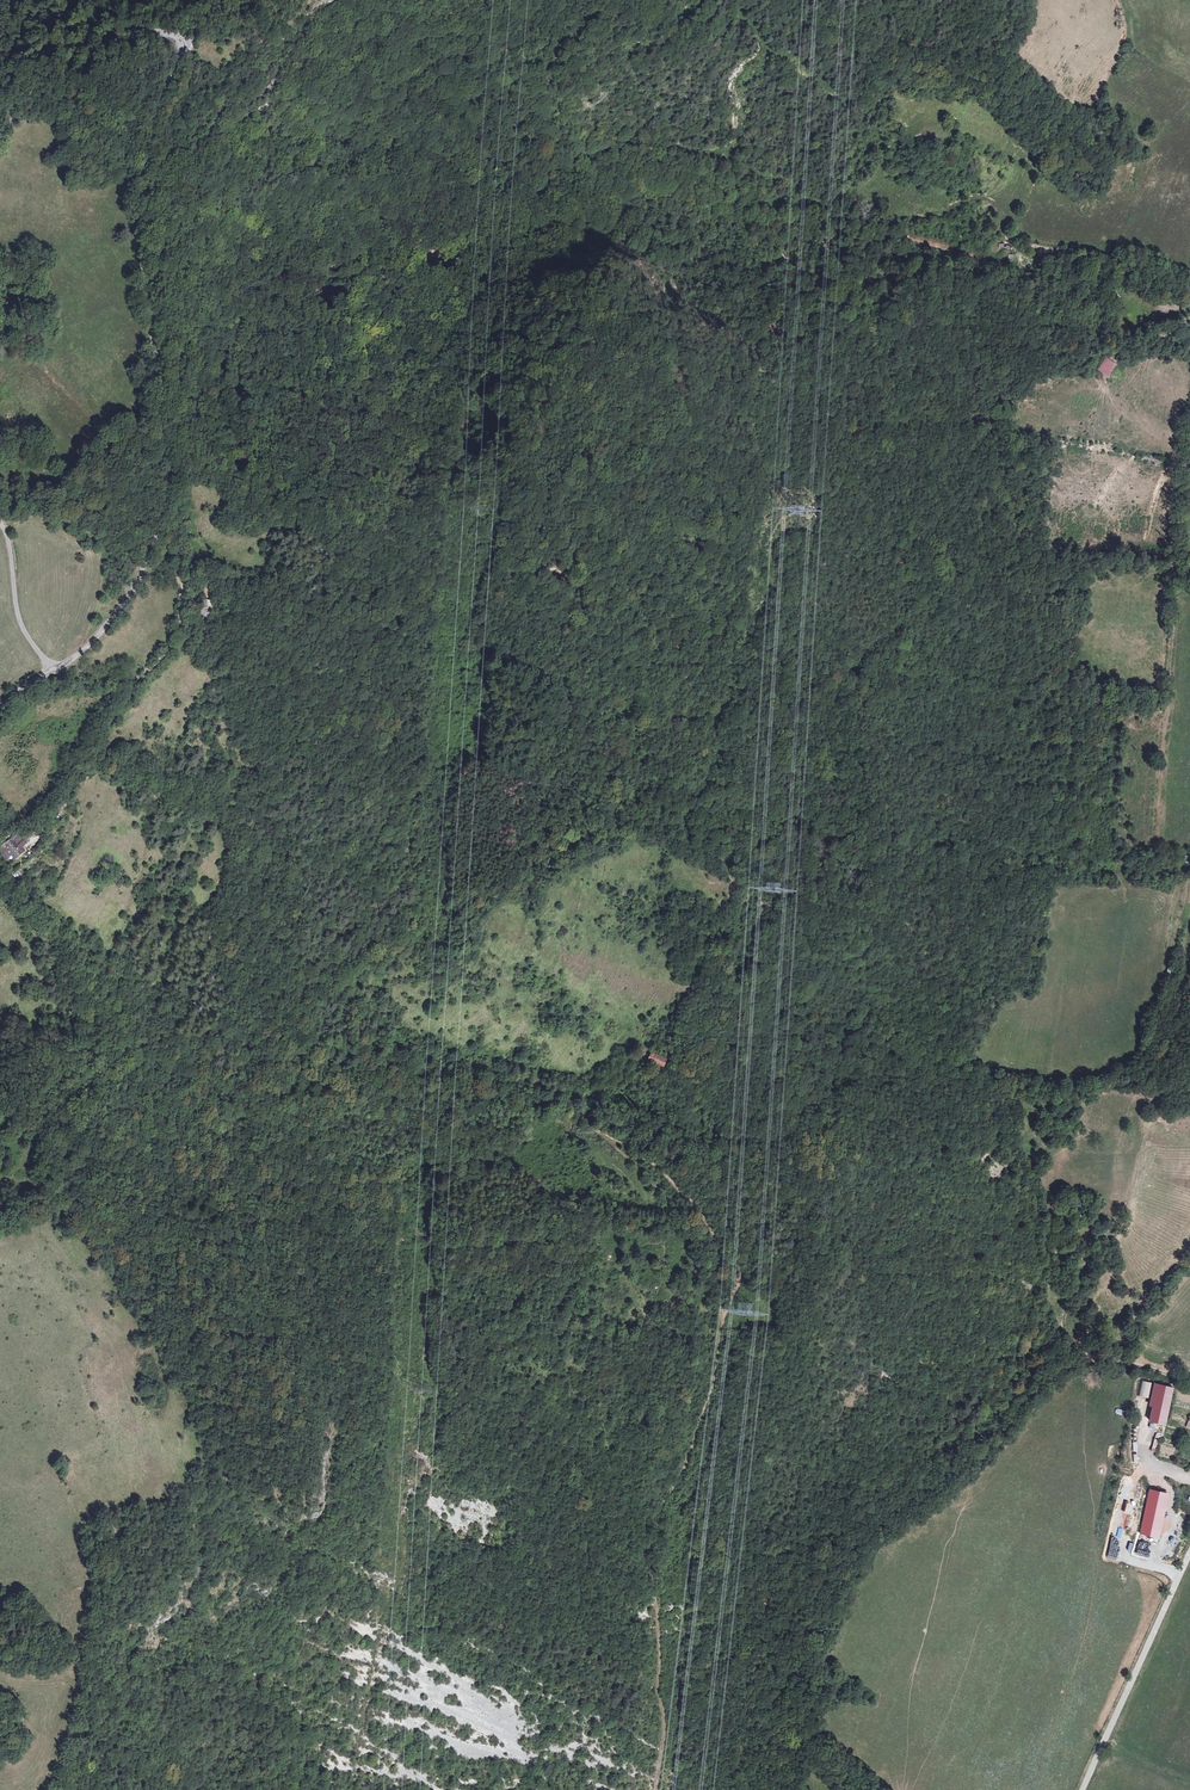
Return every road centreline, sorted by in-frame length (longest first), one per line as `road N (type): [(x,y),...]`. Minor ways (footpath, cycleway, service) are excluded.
road 1 (track): [(701,789),(685,819),(732,875),(733,892),(699,921),(695,982),(645,1056),(593,1088),(585,1112),(690,1217),(721,1292),(716,1356),(698,1429),(651,1540),(666,1715),(655,1789)]
road 2 (unclassified): [(43,0),(79,27),(164,34),(180,49),(141,176),(158,416),(173,475),(130,595),(96,639),(54,669)]
road 3 (track): [(1103,1358),(1056,1361),(997,1433),(954,1466),(868,1507),(837,1537),(788,1667),(724,1734),(703,1789)]
road 4 (track): [(1189,315),(1000,397),(943,521),(915,543),(897,554),(817,550)]
road 5 (unclassified): [(1189,1555),(1083,1789)]
road 6 (track): [(136,684),(165,654),(180,618),(174,469)]
road 7 (unclassified): [(54,669),(23,628),(0,522)]
road 8 (track): [(54,815),(94,739),(136,684)]
road 9 (track): [(788,1667),(767,1789)]

